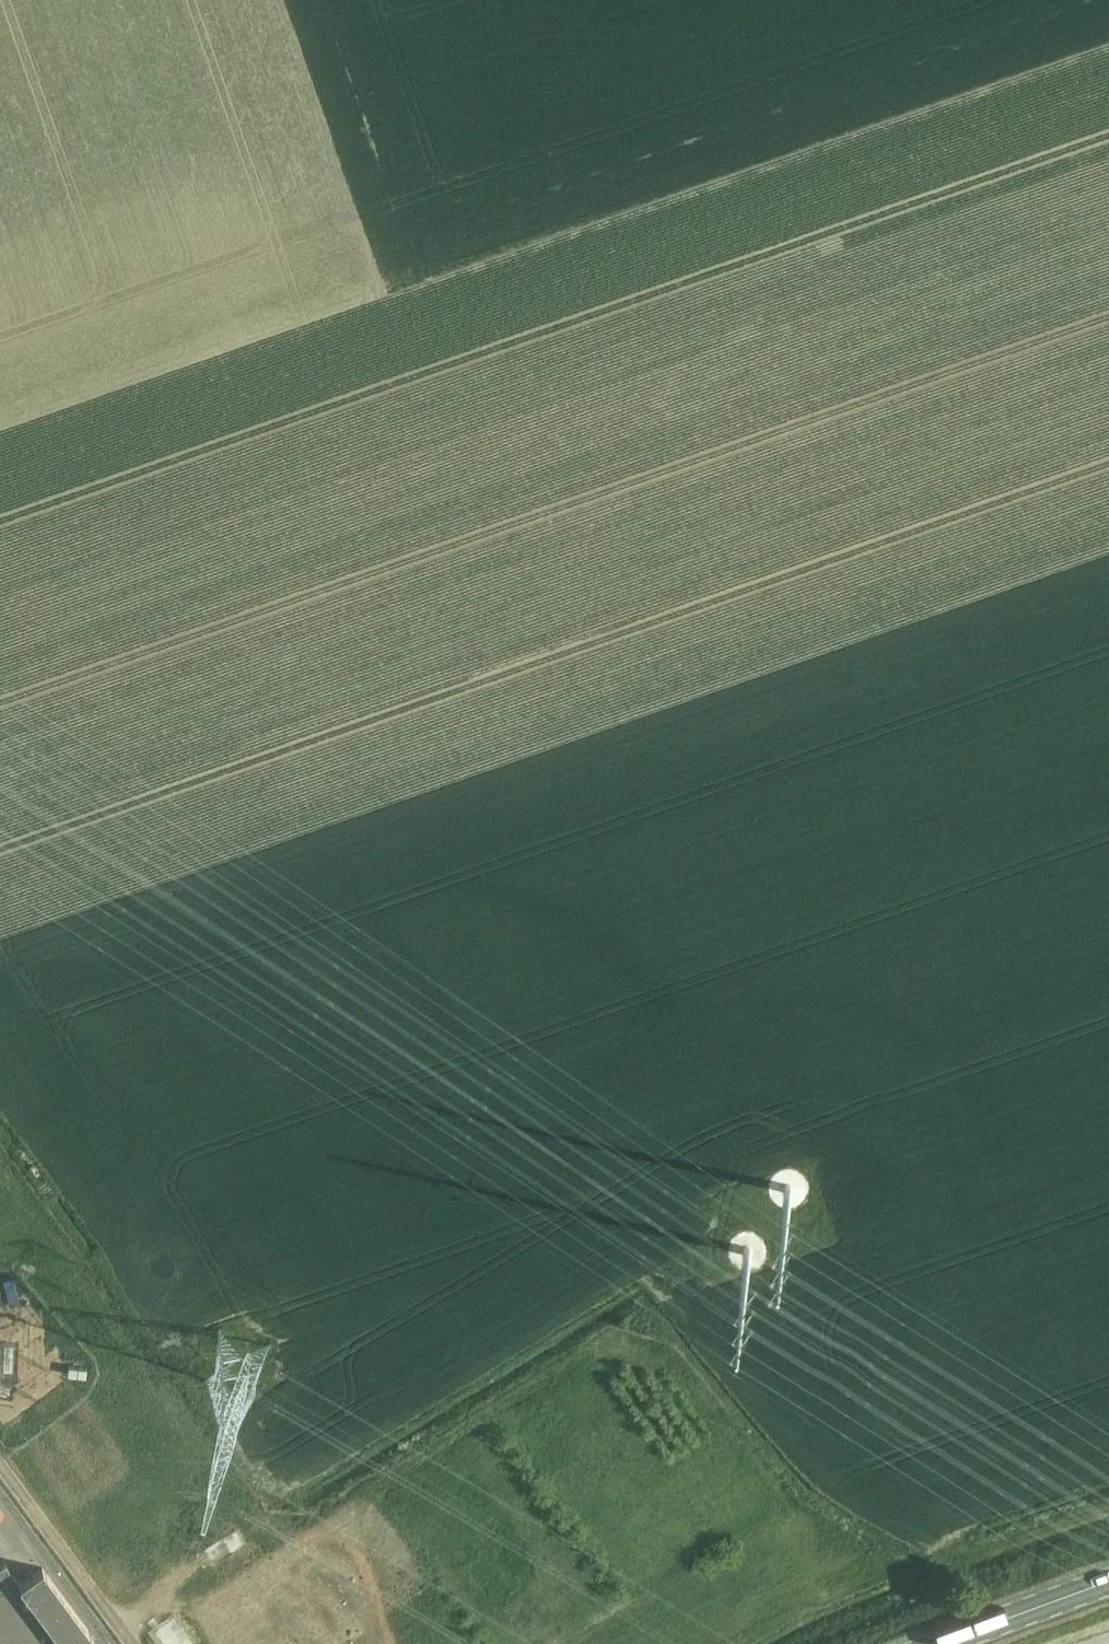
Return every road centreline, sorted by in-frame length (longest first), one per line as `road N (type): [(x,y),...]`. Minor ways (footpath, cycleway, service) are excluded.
road 1 (secondary): [(943,1643),(1108,1584)]

